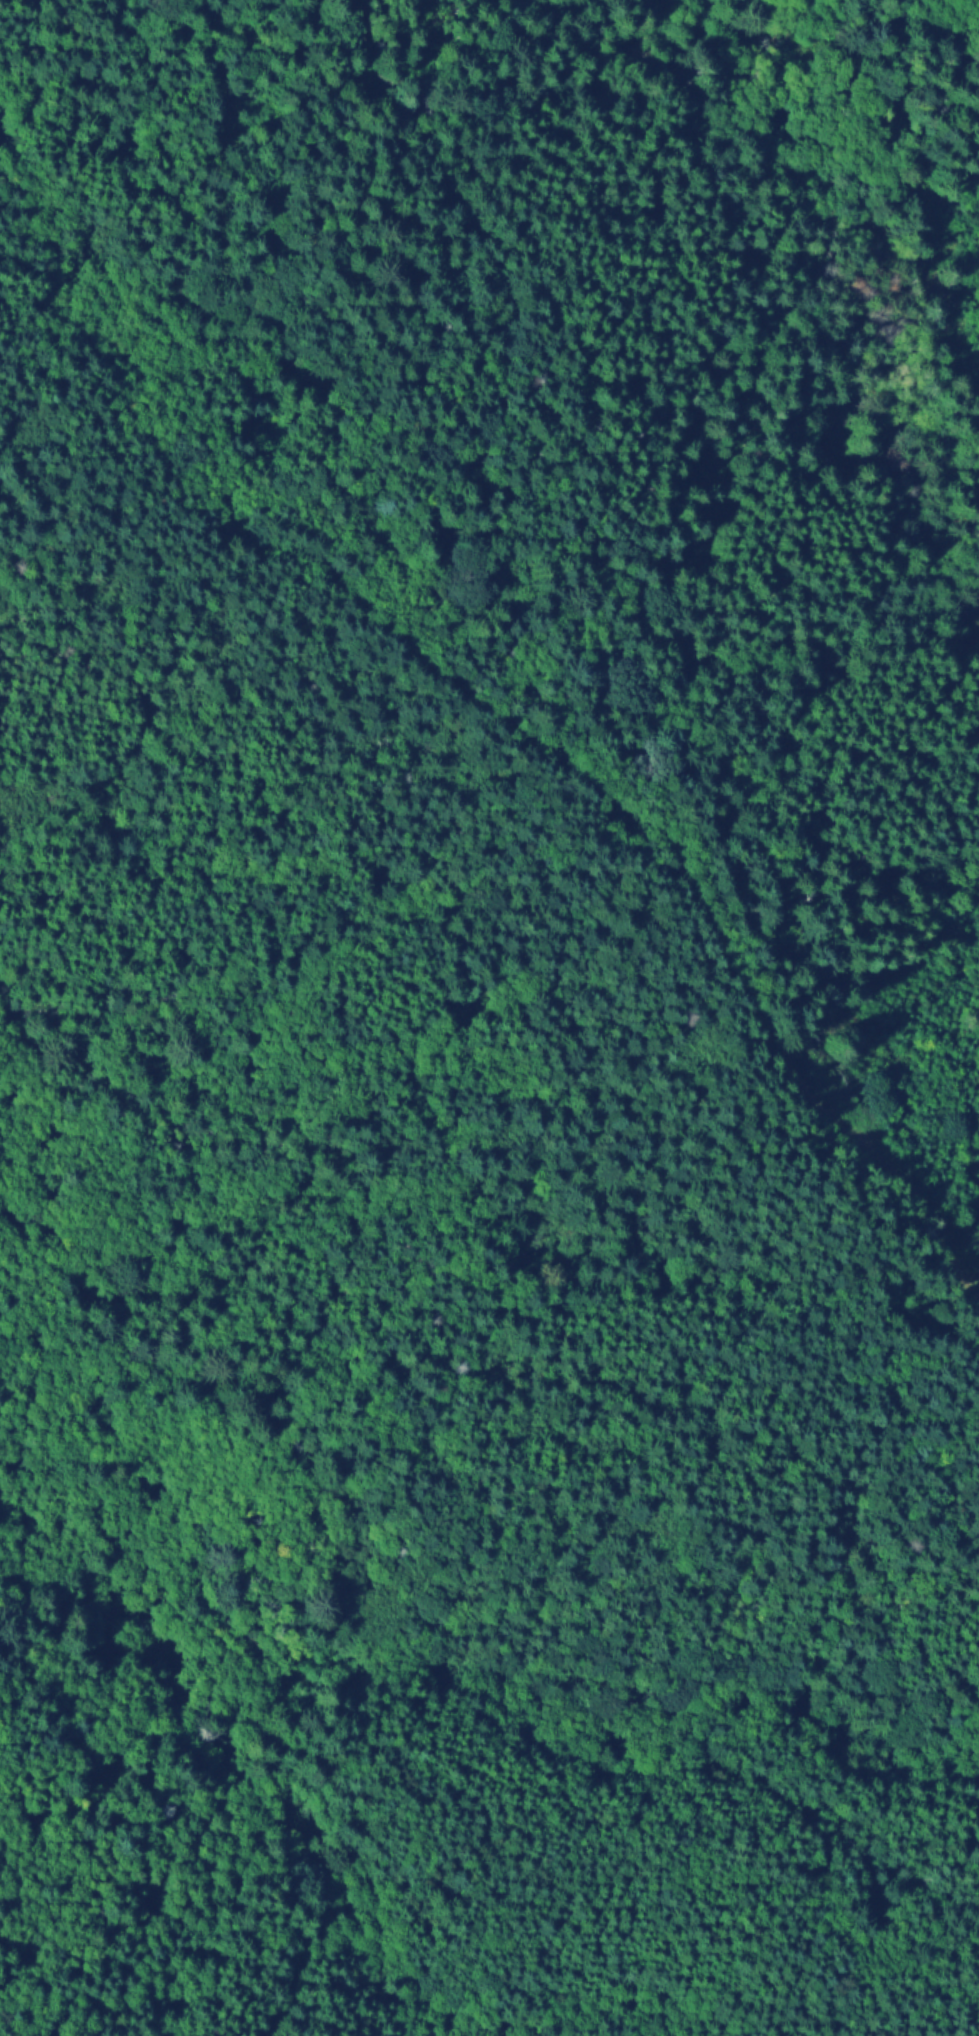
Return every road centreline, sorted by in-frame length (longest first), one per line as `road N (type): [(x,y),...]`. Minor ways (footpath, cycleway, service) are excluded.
road 1 (track): [(978,1293),(939,1219),(895,1161),(838,1123),(708,881),(639,809),(417,647),(339,572),(243,525)]

